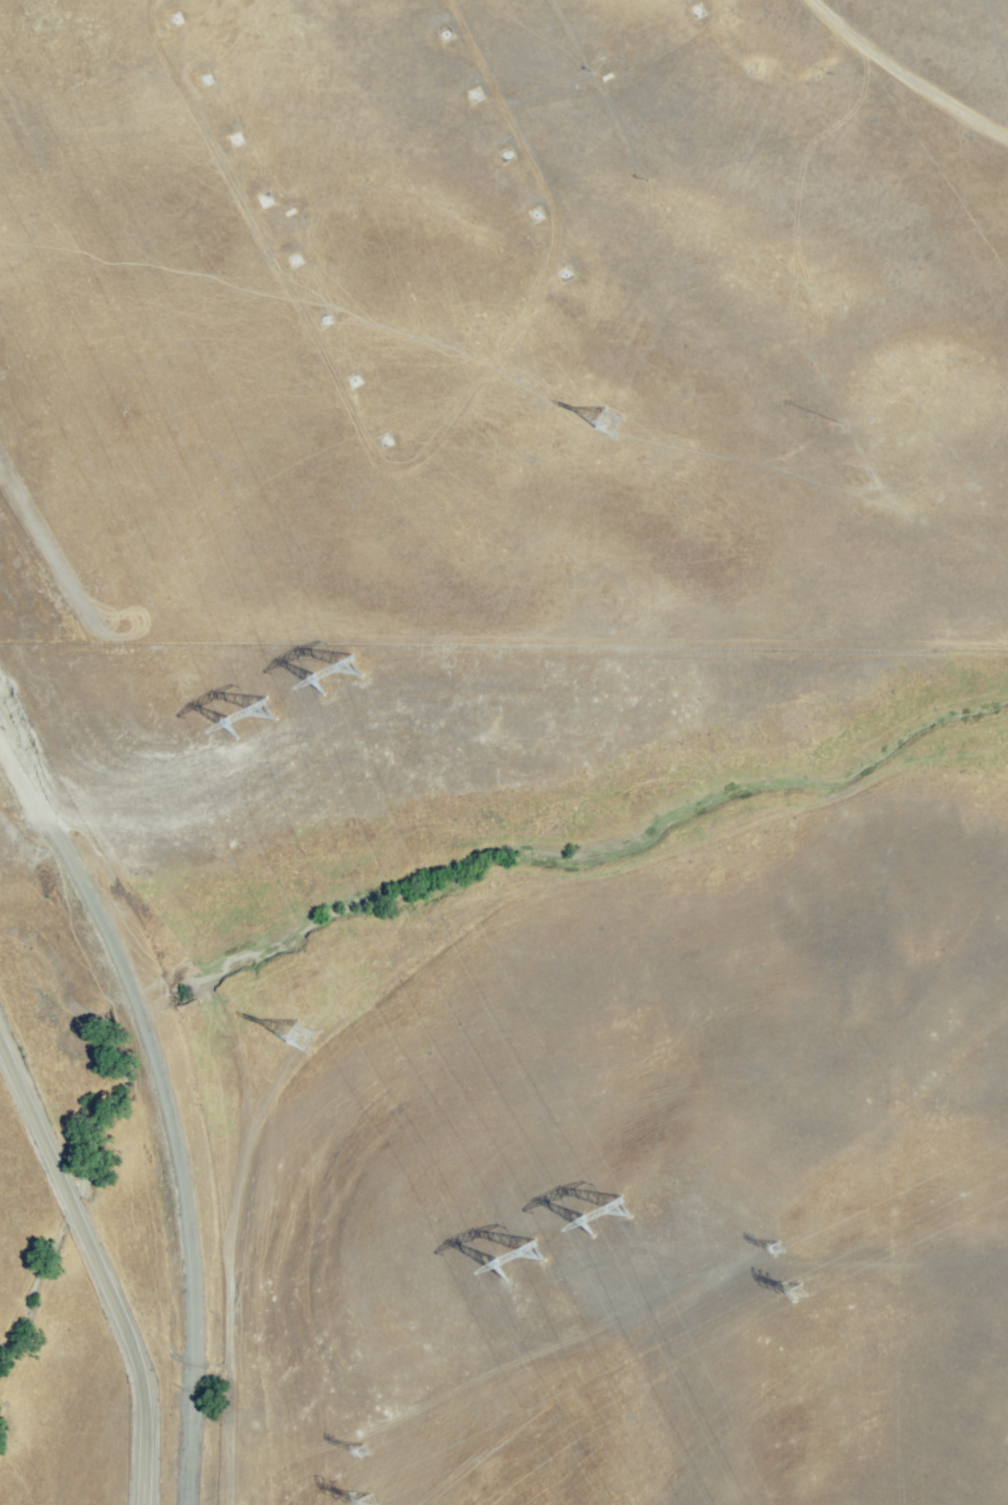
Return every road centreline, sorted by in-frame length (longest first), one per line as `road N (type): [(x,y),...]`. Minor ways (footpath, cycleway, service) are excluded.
road 1 (track): [(224,1504),(230,1197),(273,1080),(339,1015),(467,911),(518,886),(569,884),(609,897),(762,821),(890,794),(1007,736)]
road 2 (residential): [(133,1504),(130,1372),(0,1053)]

